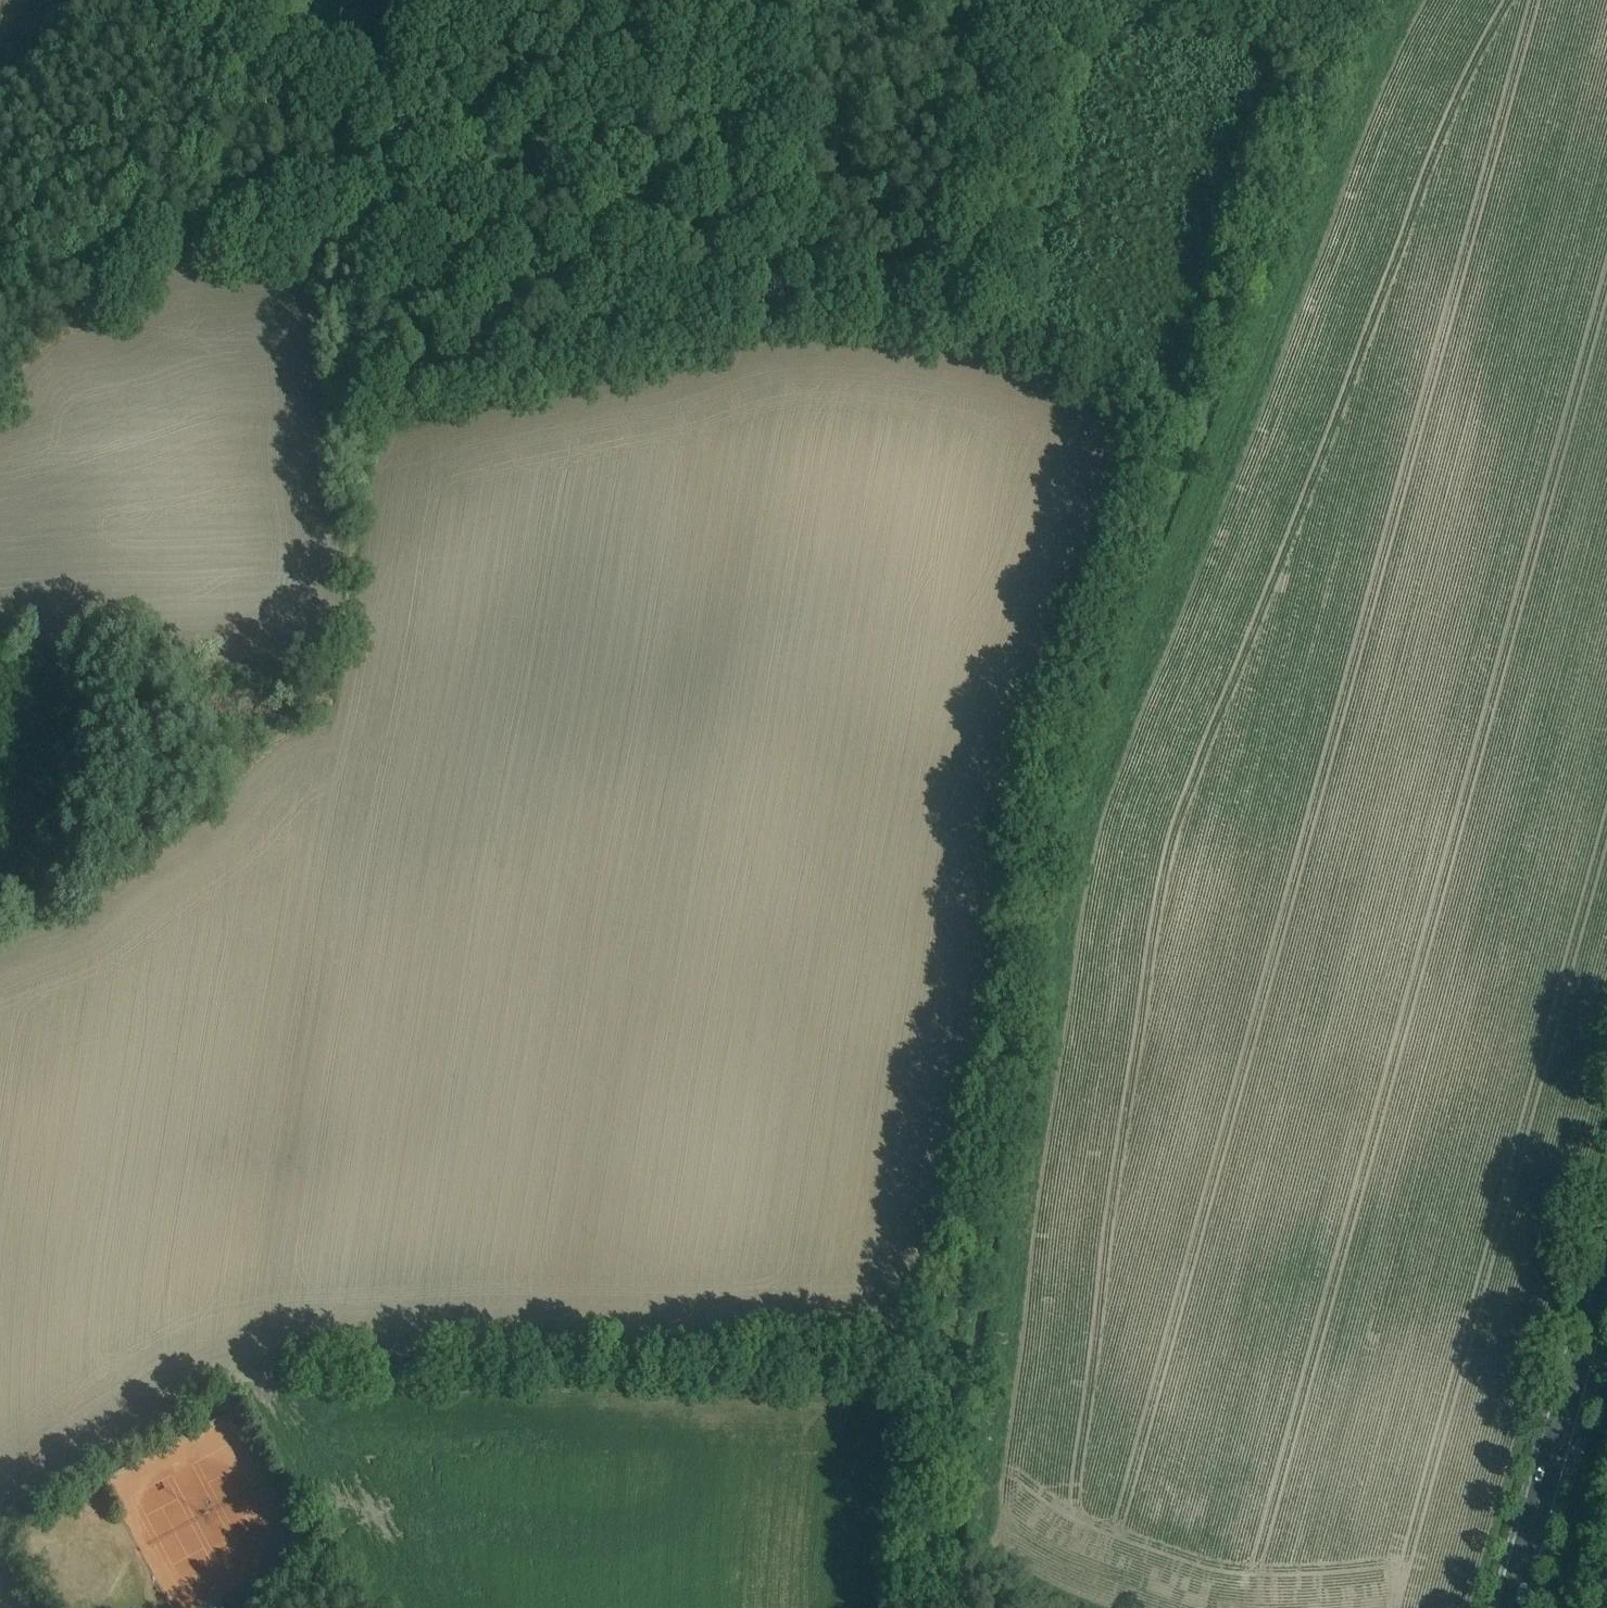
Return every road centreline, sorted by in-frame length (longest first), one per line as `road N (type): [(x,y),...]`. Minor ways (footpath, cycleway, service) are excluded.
road 1 (primary): [(1510,1607),(1606,1255)]
road 2 (track): [(210,1392),(0,1516)]

